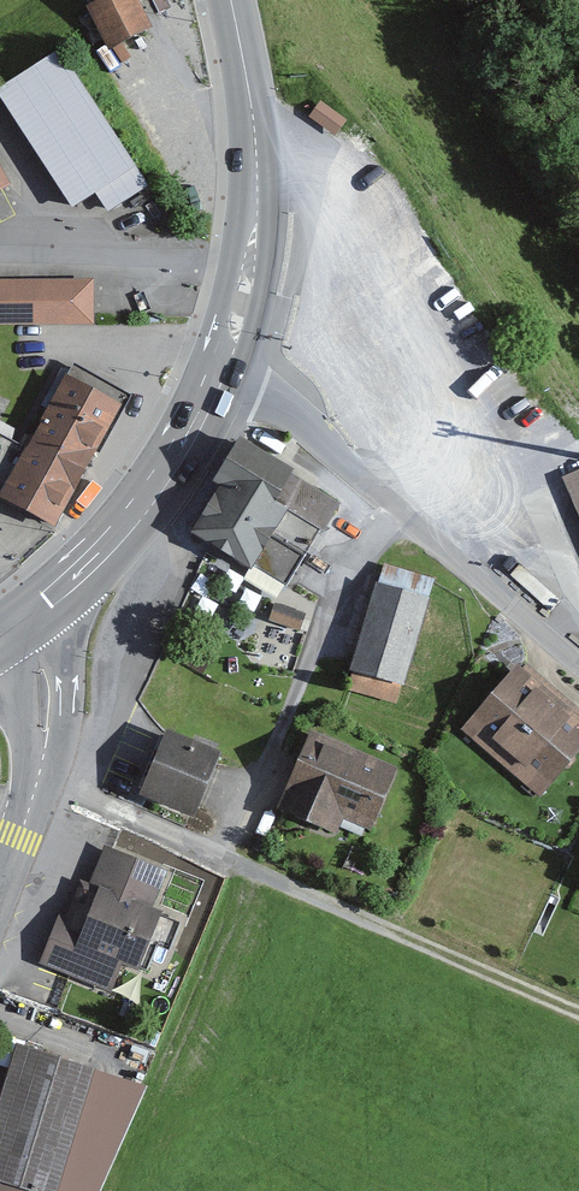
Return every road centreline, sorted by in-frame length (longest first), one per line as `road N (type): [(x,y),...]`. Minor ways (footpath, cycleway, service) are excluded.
road 1 (unclassified): [(225,370),(578,672)]
road 2 (residential): [(416,943),(40,775)]
road 3 (primary): [(225,370),(126,530),(26,624)]
road 4 (primary): [(231,0),(258,158),(252,259)]
road 5 (residential): [(252,259),(0,255)]
road 6 (track): [(578,1013),(416,943)]
road 7 (secondary): [(26,624),(44,690),(40,775)]
road 8 (secondary): [(40,775),(0,891)]

